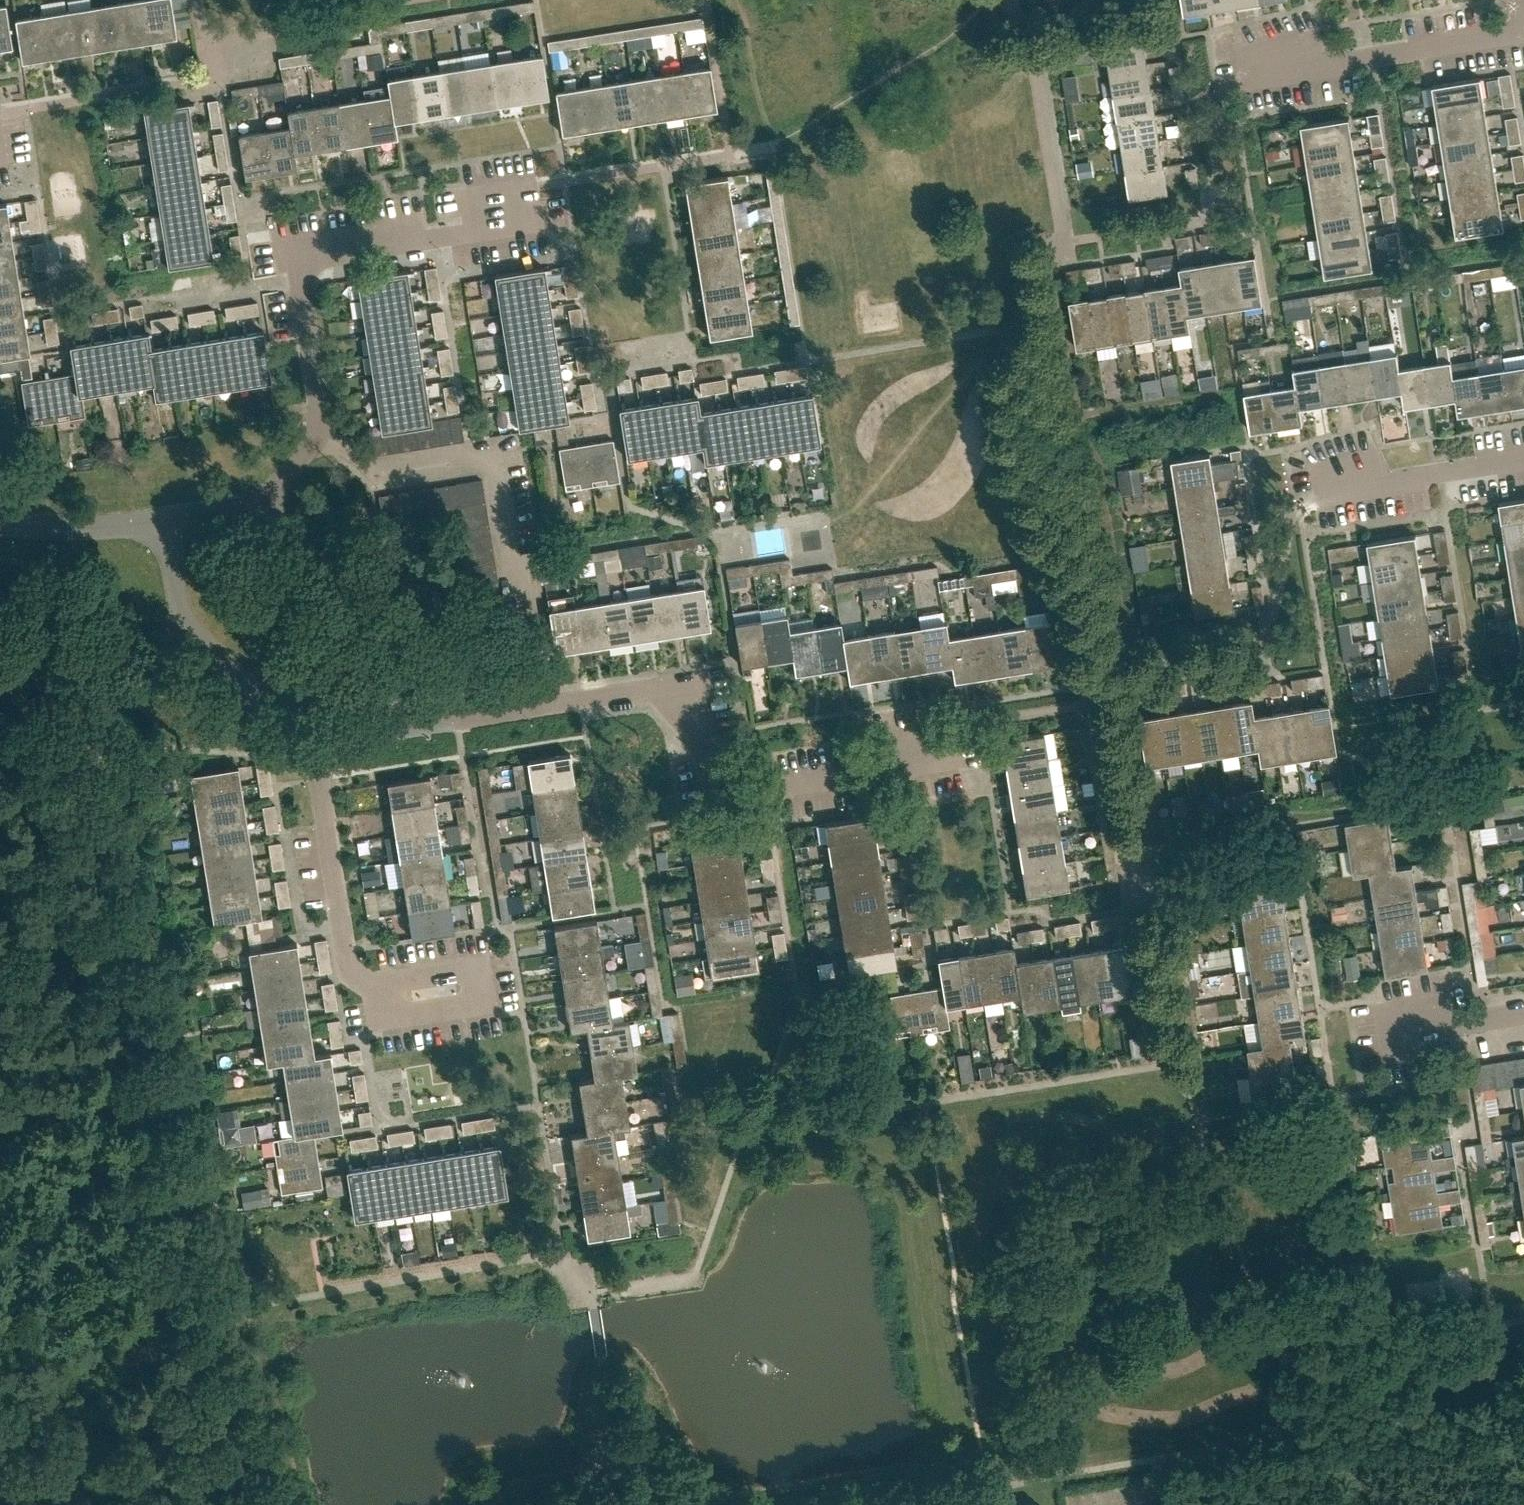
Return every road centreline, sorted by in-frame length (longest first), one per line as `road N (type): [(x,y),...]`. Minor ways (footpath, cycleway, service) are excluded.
road 1 (residential): [(552,703),(509,453),(375,471),(322,443)]
road 2 (residential): [(934,759),(735,792),(667,685),(552,703)]
road 3 (track): [(107,924),(206,1315)]
road 4 (residential): [(322,443),(294,257),(446,232),(488,208)]
road 5 (track): [(0,570),(21,590),(38,626),(107,924)]
road 6 (residential): [(455,989),(402,998),(368,989),(349,968),(321,741)]
road 7 (residential): [(1248,82),(1508,36),(1523,2)]
road 8 (unclassified): [(321,741),(295,727),(185,621),(169,528)]
road 9 (unclassified): [(258,512),(286,529),(389,634),(398,684),(393,709)]
road 10 (residential): [(1333,491),(1523,460)]
road 11 (track): [(206,1315),(250,1479)]
road 12 (unclassified): [(0,521),(169,528)]
road 13 (residential): [(393,709),(420,722),(552,703)]
road 14 (residential): [(1395,1032),(1523,1012)]

